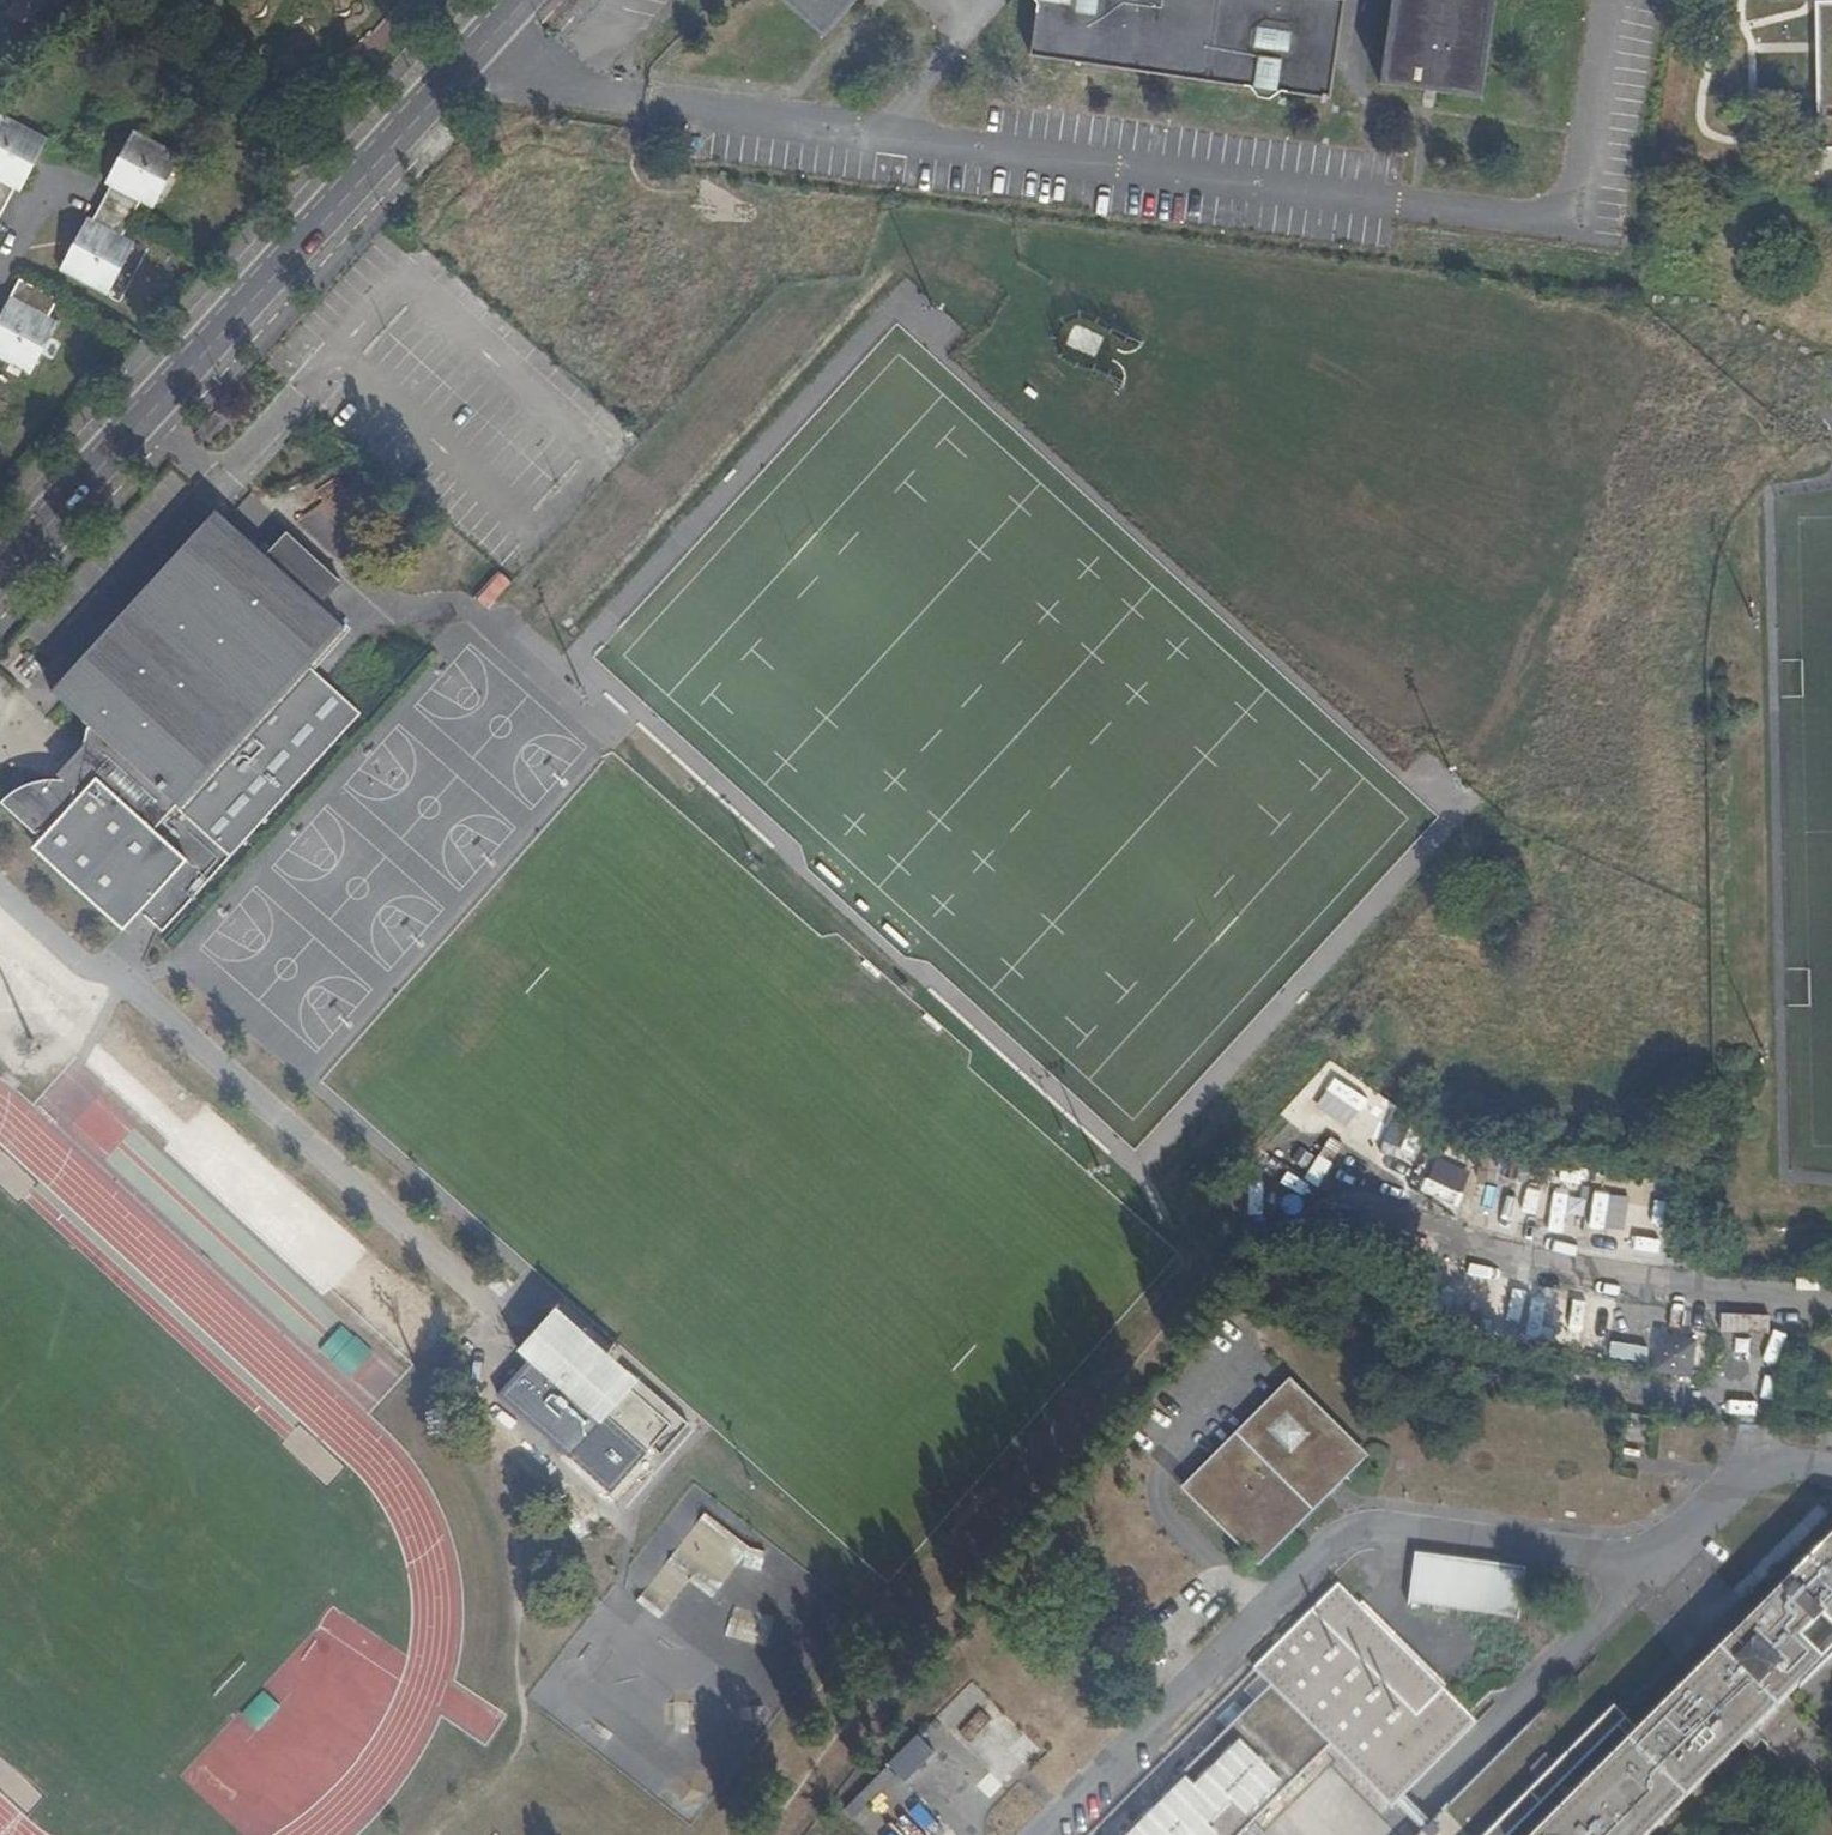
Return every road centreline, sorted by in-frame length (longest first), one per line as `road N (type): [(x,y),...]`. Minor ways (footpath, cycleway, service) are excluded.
road 1 (tertiary): [(0,577),(524,0)]
road 2 (unclassified): [(1321,1208),(1751,1306),(1831,1304)]

